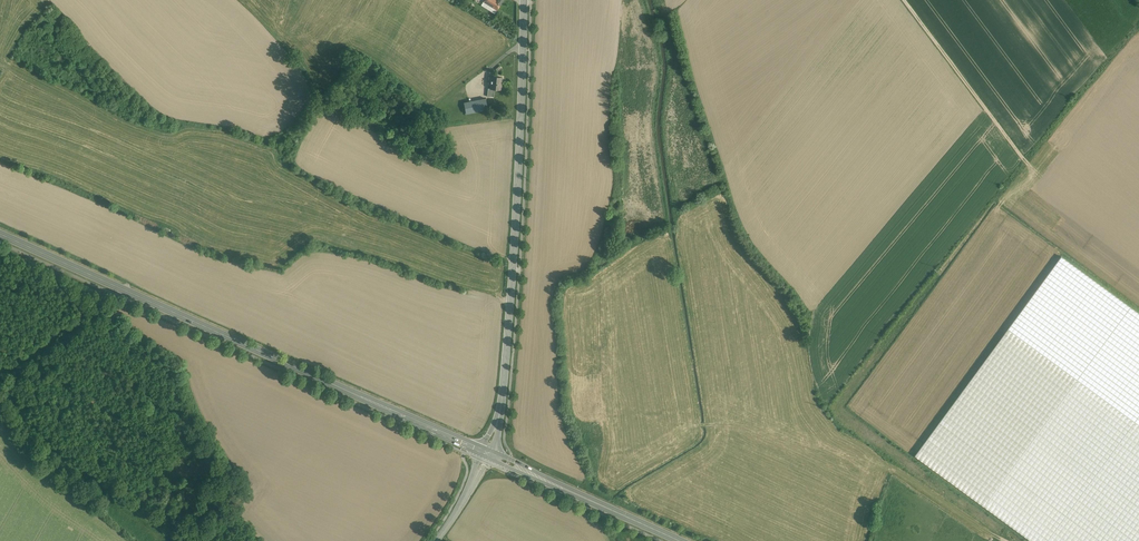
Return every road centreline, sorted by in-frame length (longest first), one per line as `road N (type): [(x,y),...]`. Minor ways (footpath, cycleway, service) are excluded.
road 1 (primary): [(0,235),(488,453)]
road 2 (secondary): [(525,0),(508,348),(488,453)]
road 3 (primary): [(488,453),(681,540)]

